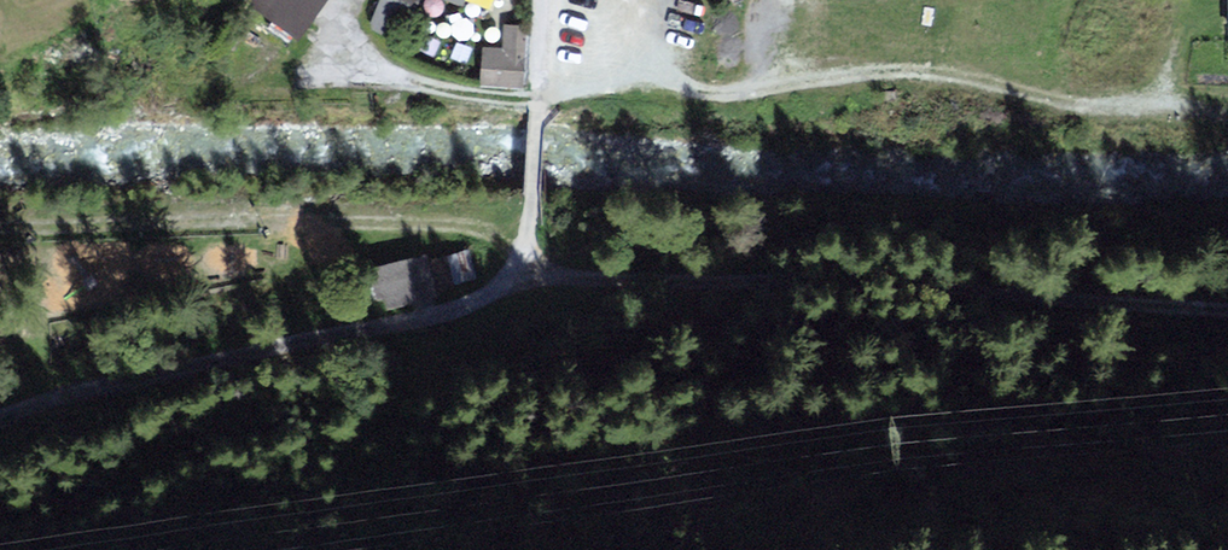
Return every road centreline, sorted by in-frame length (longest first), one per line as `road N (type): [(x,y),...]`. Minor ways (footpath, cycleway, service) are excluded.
road 1 (track): [(1227,306),(932,281),(540,268),(495,236),(438,222),(0,224)]
road 2 (track): [(544,0),(529,232),(503,285),(452,307),(0,416)]
road 3 (track): [(669,72),(713,95),(864,78),(959,82),(1050,108),(1227,115)]
road 4 (track): [(670,0),(681,26),(669,72),(624,90),(495,98),(390,78),(336,56)]

